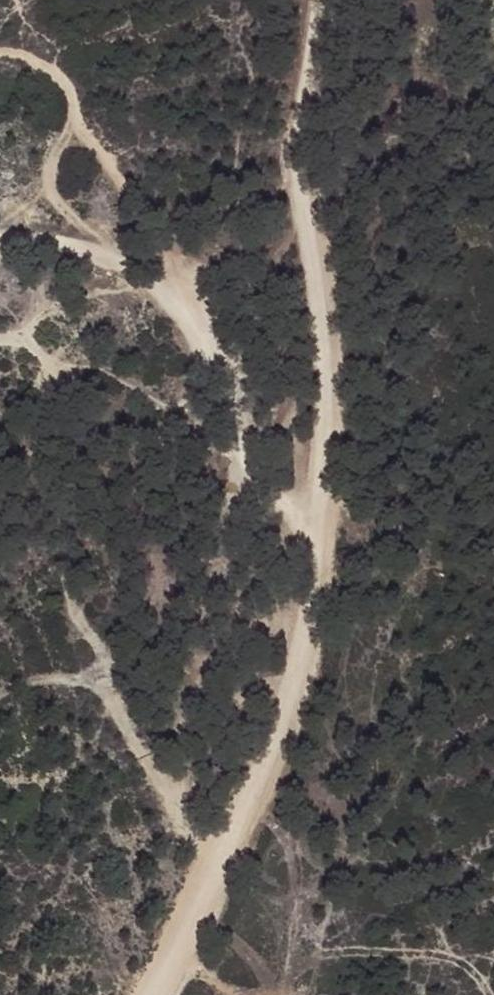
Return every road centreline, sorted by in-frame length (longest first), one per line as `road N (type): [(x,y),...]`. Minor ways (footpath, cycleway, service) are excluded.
road 1 (track): [(156,994),(298,700),(317,594),(331,411),(324,301),(294,150),(319,0)]
road 2 (track): [(321,479),(210,349),(181,292),(101,256),(49,175),(85,120),(65,79),(0,47)]
road 3 (track): [(323,536),(182,432),(28,345),(0,340)]
road 4 (track): [(45,355),(43,452),(58,553),(108,693)]
road 5 (track): [(214,876),(108,693),(29,679),(0,691)]
road 6 (track): [(85,120),(181,292)]

